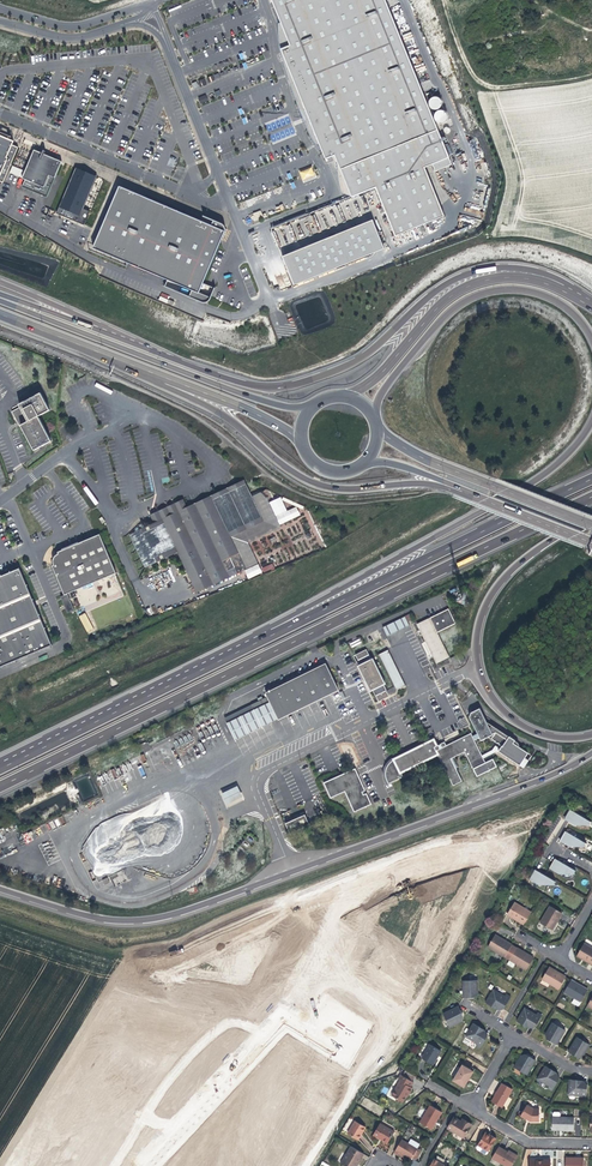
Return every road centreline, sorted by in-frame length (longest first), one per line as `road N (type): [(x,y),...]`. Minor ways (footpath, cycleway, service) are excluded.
road 1 (motorway): [(0,785),(591,497)]
road 2 (motorway): [(0,889),(77,913),(156,919),(591,751)]
road 3 (motorway): [(562,290),(550,275),(520,267),(472,272),(430,297),(358,360),(284,387),(248,383),(116,337)]
road 4 (motorway): [(591,425),(535,480),(244,647)]
road 5 (motorway): [(591,479),(244,647)]
road 6 (primary): [(130,364),(227,416),(306,480),(328,488),(411,483),(461,491)]
road 7 (motorway): [(591,734),(547,733),(506,715),(480,673),(478,626),(515,564),(591,515)]
road 8 (primary): [(314,408),(263,399),(12,304)]
road 9 (unclassified): [(243,233),(330,195),(260,0)]
road 10 (unclassified): [(267,296),(251,314),(207,311),(87,258),(0,207)]
road 11 (motorway): [(375,424),(392,376),(470,298),(498,289),(553,297),(591,334)]
road 12 (motorway): [(244,647),(0,767)]
road 13 (motorway): [(562,290),(520,278),(460,290),(387,369),(343,397)]
road 14 (primary): [(591,525),(423,459),(377,430)]
road 15 (unclassified): [(267,1035),(230,1024),(204,1040),(114,1165)]
road 16 (track): [(591,74),(497,86),(481,80),(442,0)]
road 17 (primary): [(130,364),(265,417),(303,443)]
road 18 (unclassified): [(149,1165),(267,1035)]
road 19 (unclassified): [(153,2),(63,25),(0,7)]
road 20 (primary): [(0,311),(130,364)]
road 21 (primary): [(461,491),(591,543)]
road 22 (unclassified): [(218,170),(167,40)]
road 23 (unclassified): [(116,337),(0,282)]
road 24 (residential): [(473,1108),(532,1141),(591,1143)]
road 25 (unclassified): [(0,21),(76,37),(119,26)]

